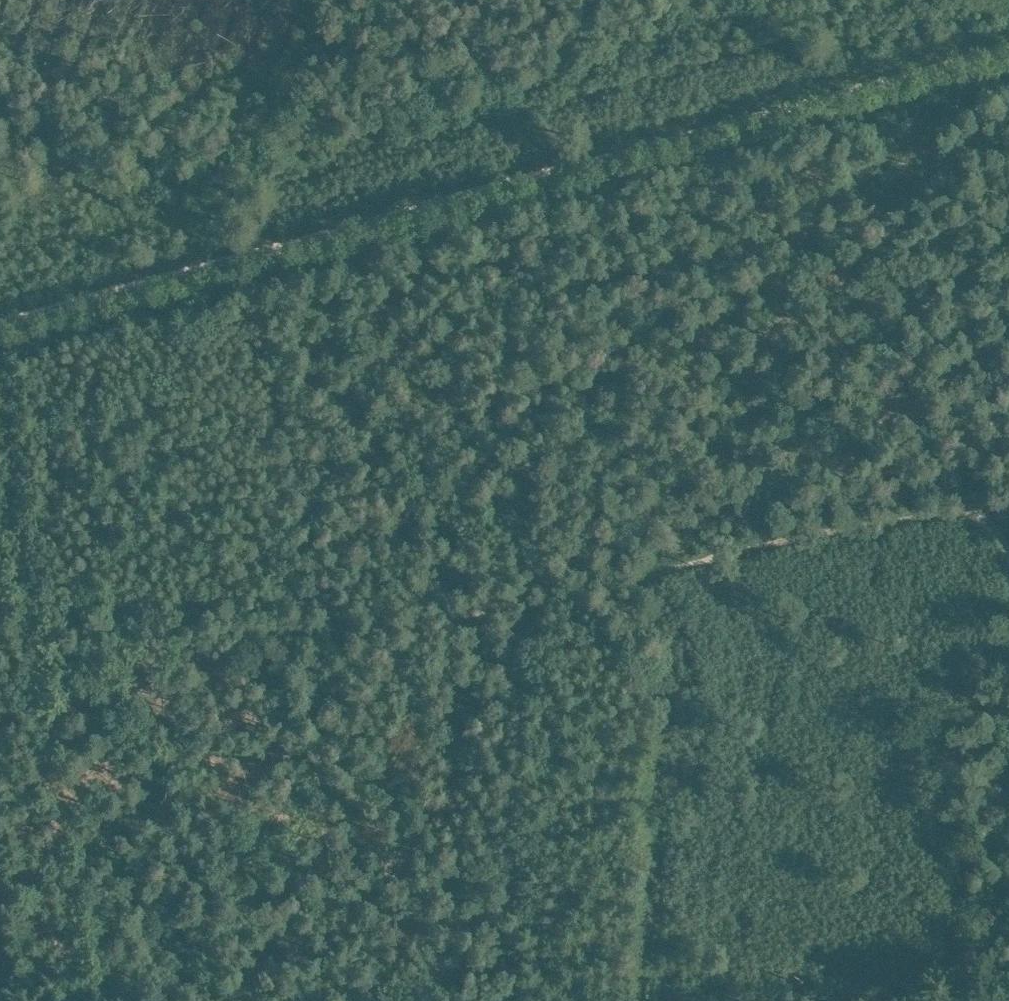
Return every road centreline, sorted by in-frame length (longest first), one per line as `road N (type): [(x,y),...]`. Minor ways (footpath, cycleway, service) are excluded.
road 1 (track): [(0,321),(1008,46)]

